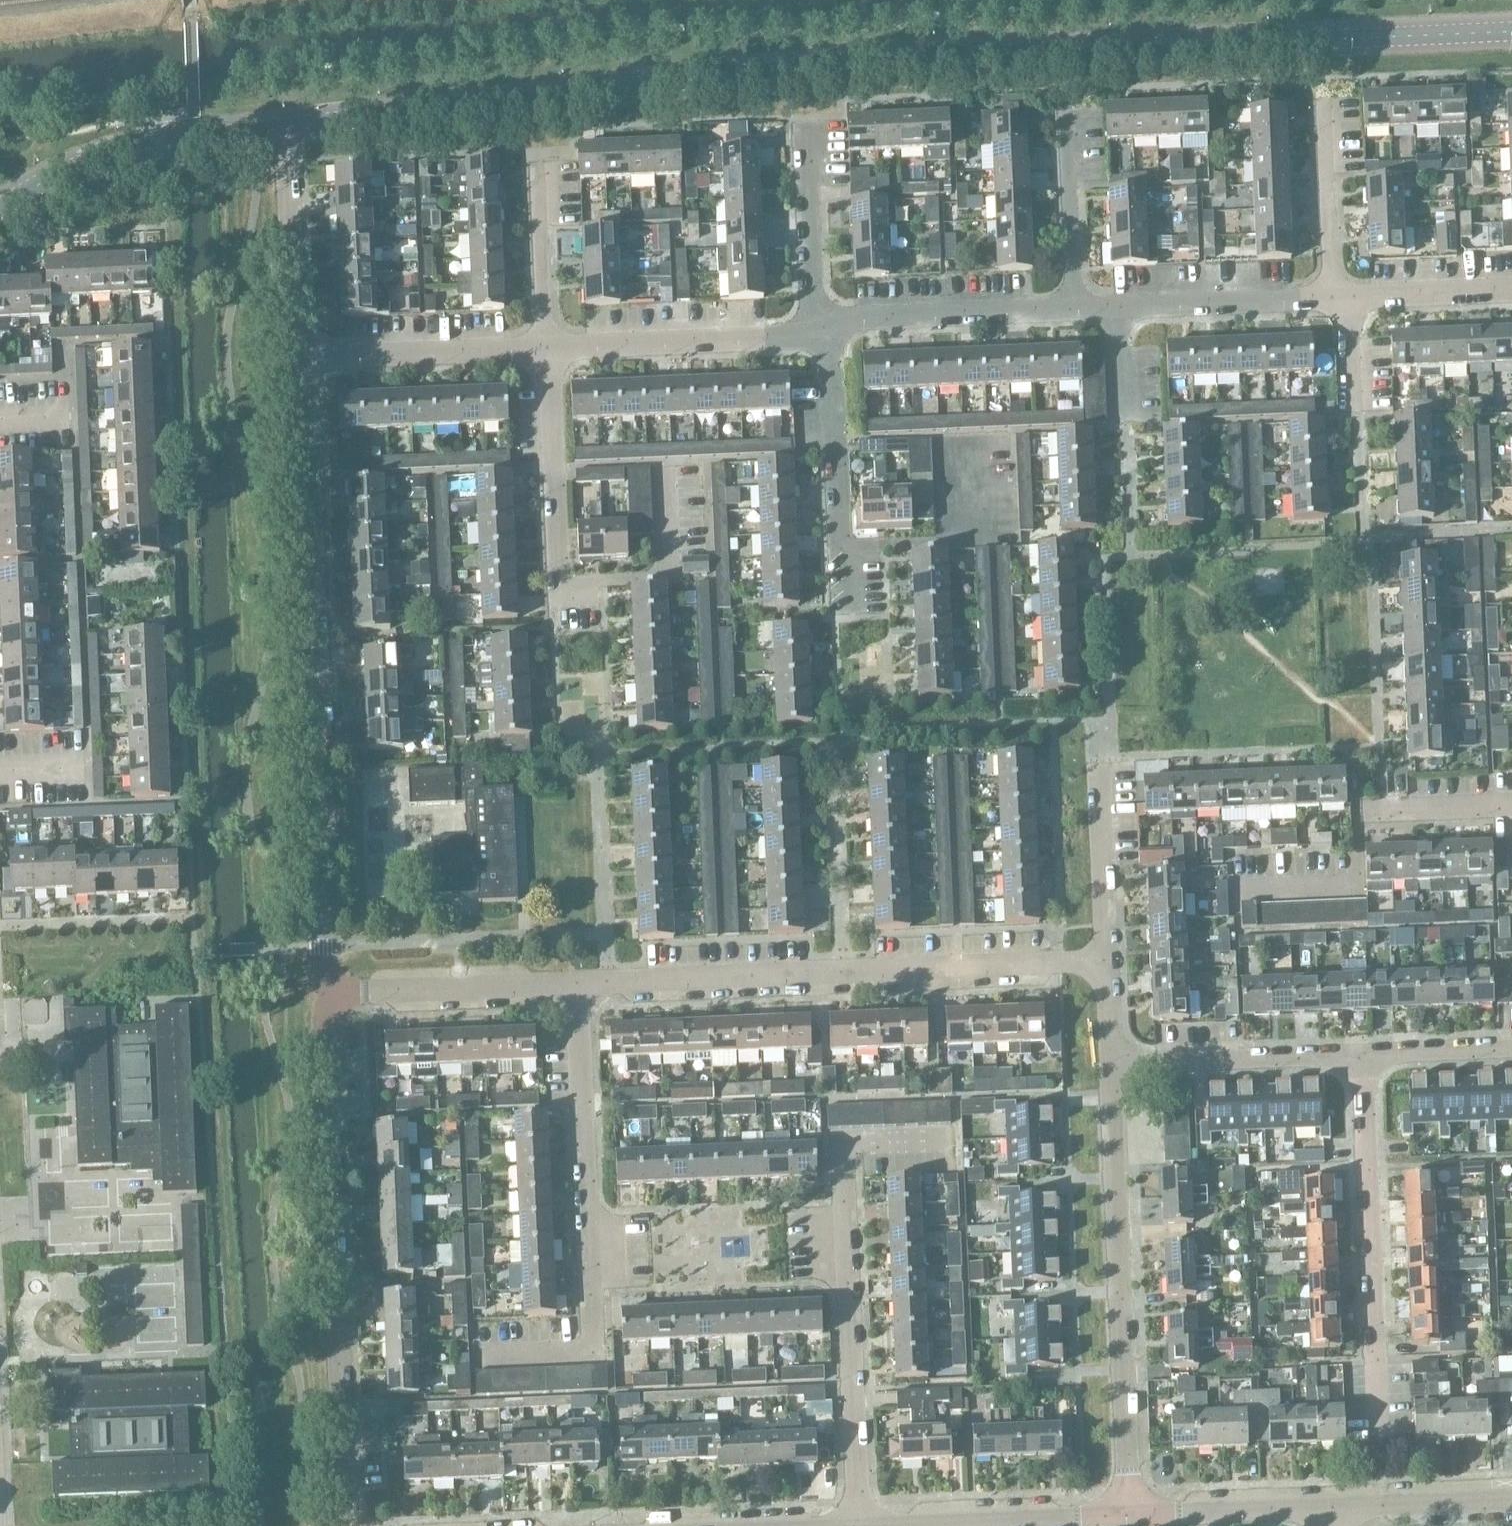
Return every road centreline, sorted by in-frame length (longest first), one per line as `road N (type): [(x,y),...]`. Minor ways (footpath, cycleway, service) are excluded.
road 1 (tertiary): [(282,127),(809,66),(1511,30)]
road 2 (residential): [(334,992),(322,949),(298,401),(306,359)]
road 3 (residential): [(349,1525),(324,1036),(334,992)]
road 4 (residential): [(1104,959),(576,982)]
road 5 (residential): [(859,1525),(841,1147),(947,1137)]
road 6 (residential): [(487,1357),(590,1345),(576,982)]
road 7 (residential): [(1130,1515),(1110,1061)]
road 8 (residential): [(1380,1439),(1364,1052)]
road 9 (tertiary): [(0,210),(113,154),(282,127)]
road 10 (residential): [(852,608),(848,555),(837,541),(825,330)]
road 11 (residential): [(547,346),(825,330)]
road 12 (residential): [(859,1525),(1130,1515)]
road 13 (residential): [(1075,309),(1330,297)]
road 14 (residential): [(1110,1061),(1364,1052)]
road 15 (residential): [(825,330),(858,317),(1075,309)]
road 16 (residential): [(576,982),(334,992)]
road 17 (residential): [(306,359),(547,346)]
road 18 (residential): [(306,359),(296,331),(282,127)]
road 19 (residential): [(1130,1515),(1335,1508)]
road 20 (residential): [(825,330),(811,295),(805,139)]
road 21 (residential): [(1104,959),(1098,769)]
road 22 (residential): [(1330,297),(1511,287)]
road 23 (residential): [(1330,297),(1326,116)]
road 24 (residential): [(1075,309),(1065,130)]
road 25 (residential): [(1335,1508),(1511,1499)]
road 26 (residential): [(547,346),(540,176)]
road 27 (residential): [(1364,1052),(1511,1046)]
road 28 (residential): [(1378,810),(1511,805)]

